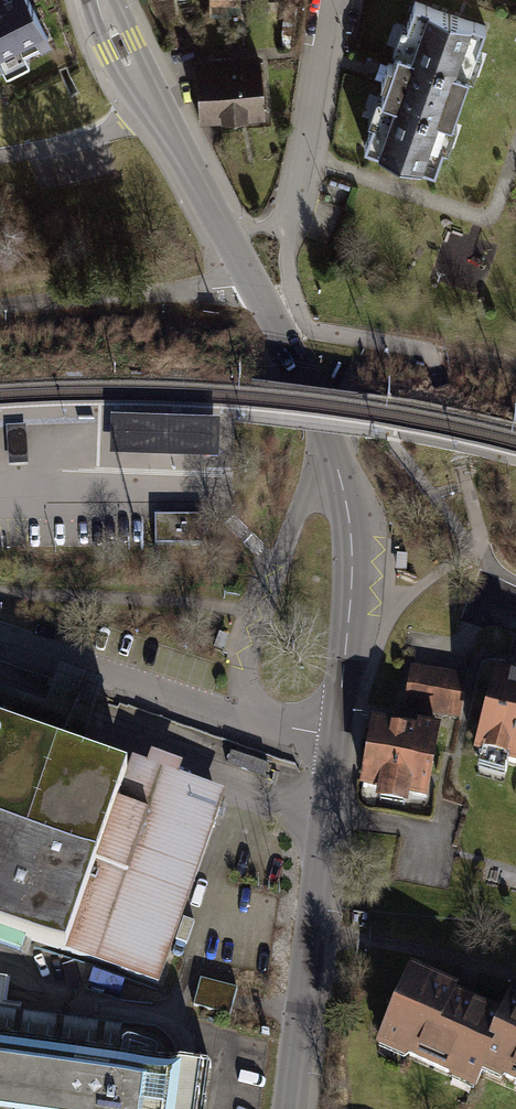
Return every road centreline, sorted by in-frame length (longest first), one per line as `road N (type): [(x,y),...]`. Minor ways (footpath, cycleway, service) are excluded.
road 1 (tertiary): [(290,1108),(338,736)]
road 2 (residential): [(338,736),(228,715),(0,637)]
road 3 (tertiary): [(254,284),(159,118),(104,0)]
road 4 (tertiary): [(338,736),(351,567),(335,466)]
road 5 (residential): [(254,284),(0,305)]
road 6 (residential): [(293,203),(335,0)]

